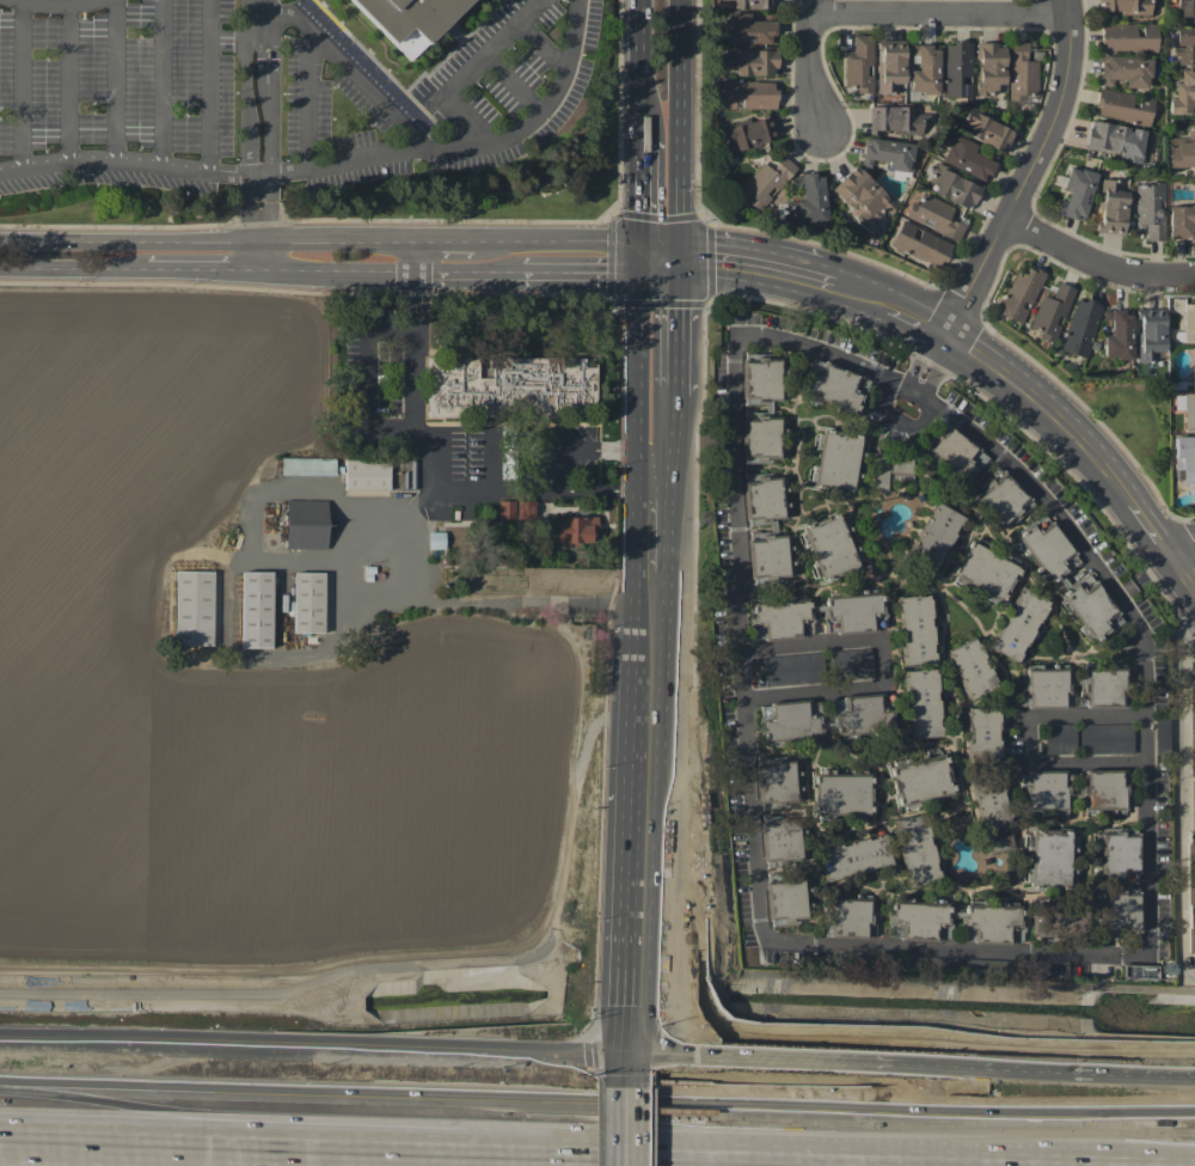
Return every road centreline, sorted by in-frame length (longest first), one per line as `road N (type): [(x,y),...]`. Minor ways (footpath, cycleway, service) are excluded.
road 1 (residential): [(848,359),(915,391),(1015,468),(1064,518),(1134,624),(1147,716),(1146,941),(1138,953),(817,946),(762,932),(742,647),(734,360),(749,336),(848,359)]
road 2 (motorway): [(1194,1114),(0,1084)]
road 3 (motorway): [(1194,1150),(710,1152),(128,1140)]
road 4 (motorway): [(623,1056),(0,1037)]
road 5 (primary): [(681,1058),(680,585)]
road 6 (tertiary): [(1066,0),(1068,49),(1052,124),(945,335)]
road 7 (motorway): [(1194,1077),(890,1067)]
road 8 (residential): [(1068,16),(809,14)]
road 9 (secondary): [(258,242),(0,240)]
road 10 (primary): [(682,257),(684,0)]
road 11 (primary): [(637,622),(629,843)]
road 12 (primary): [(629,843),(623,1056)]
road 13 (motorway): [(890,1067),(681,1058)]
road 14 (residential): [(1194,275),(1146,276),(1005,216)]
road 15 (secondary): [(641,256),(611,240),(477,240)]
road 16 (secondary): [(945,335),(1028,391),(1073,434)]
road 17 (primary): [(641,256),(639,417)]
road 18 (secondary): [(257,269),(415,270)]
road 19 (secondary): [(415,242),(258,242)]
road 20 (secondary): [(0,267),(145,268)]
road 21 (primary): [(681,393),(682,257)]
road 22 (residential): [(809,0),(820,132)]
road 23 (motorway): [(128,1140),(0,1135)]
road 24 (secondary): [(522,271),(609,273),(641,256)]
road 25 (primary): [(641,135),(641,256)]

